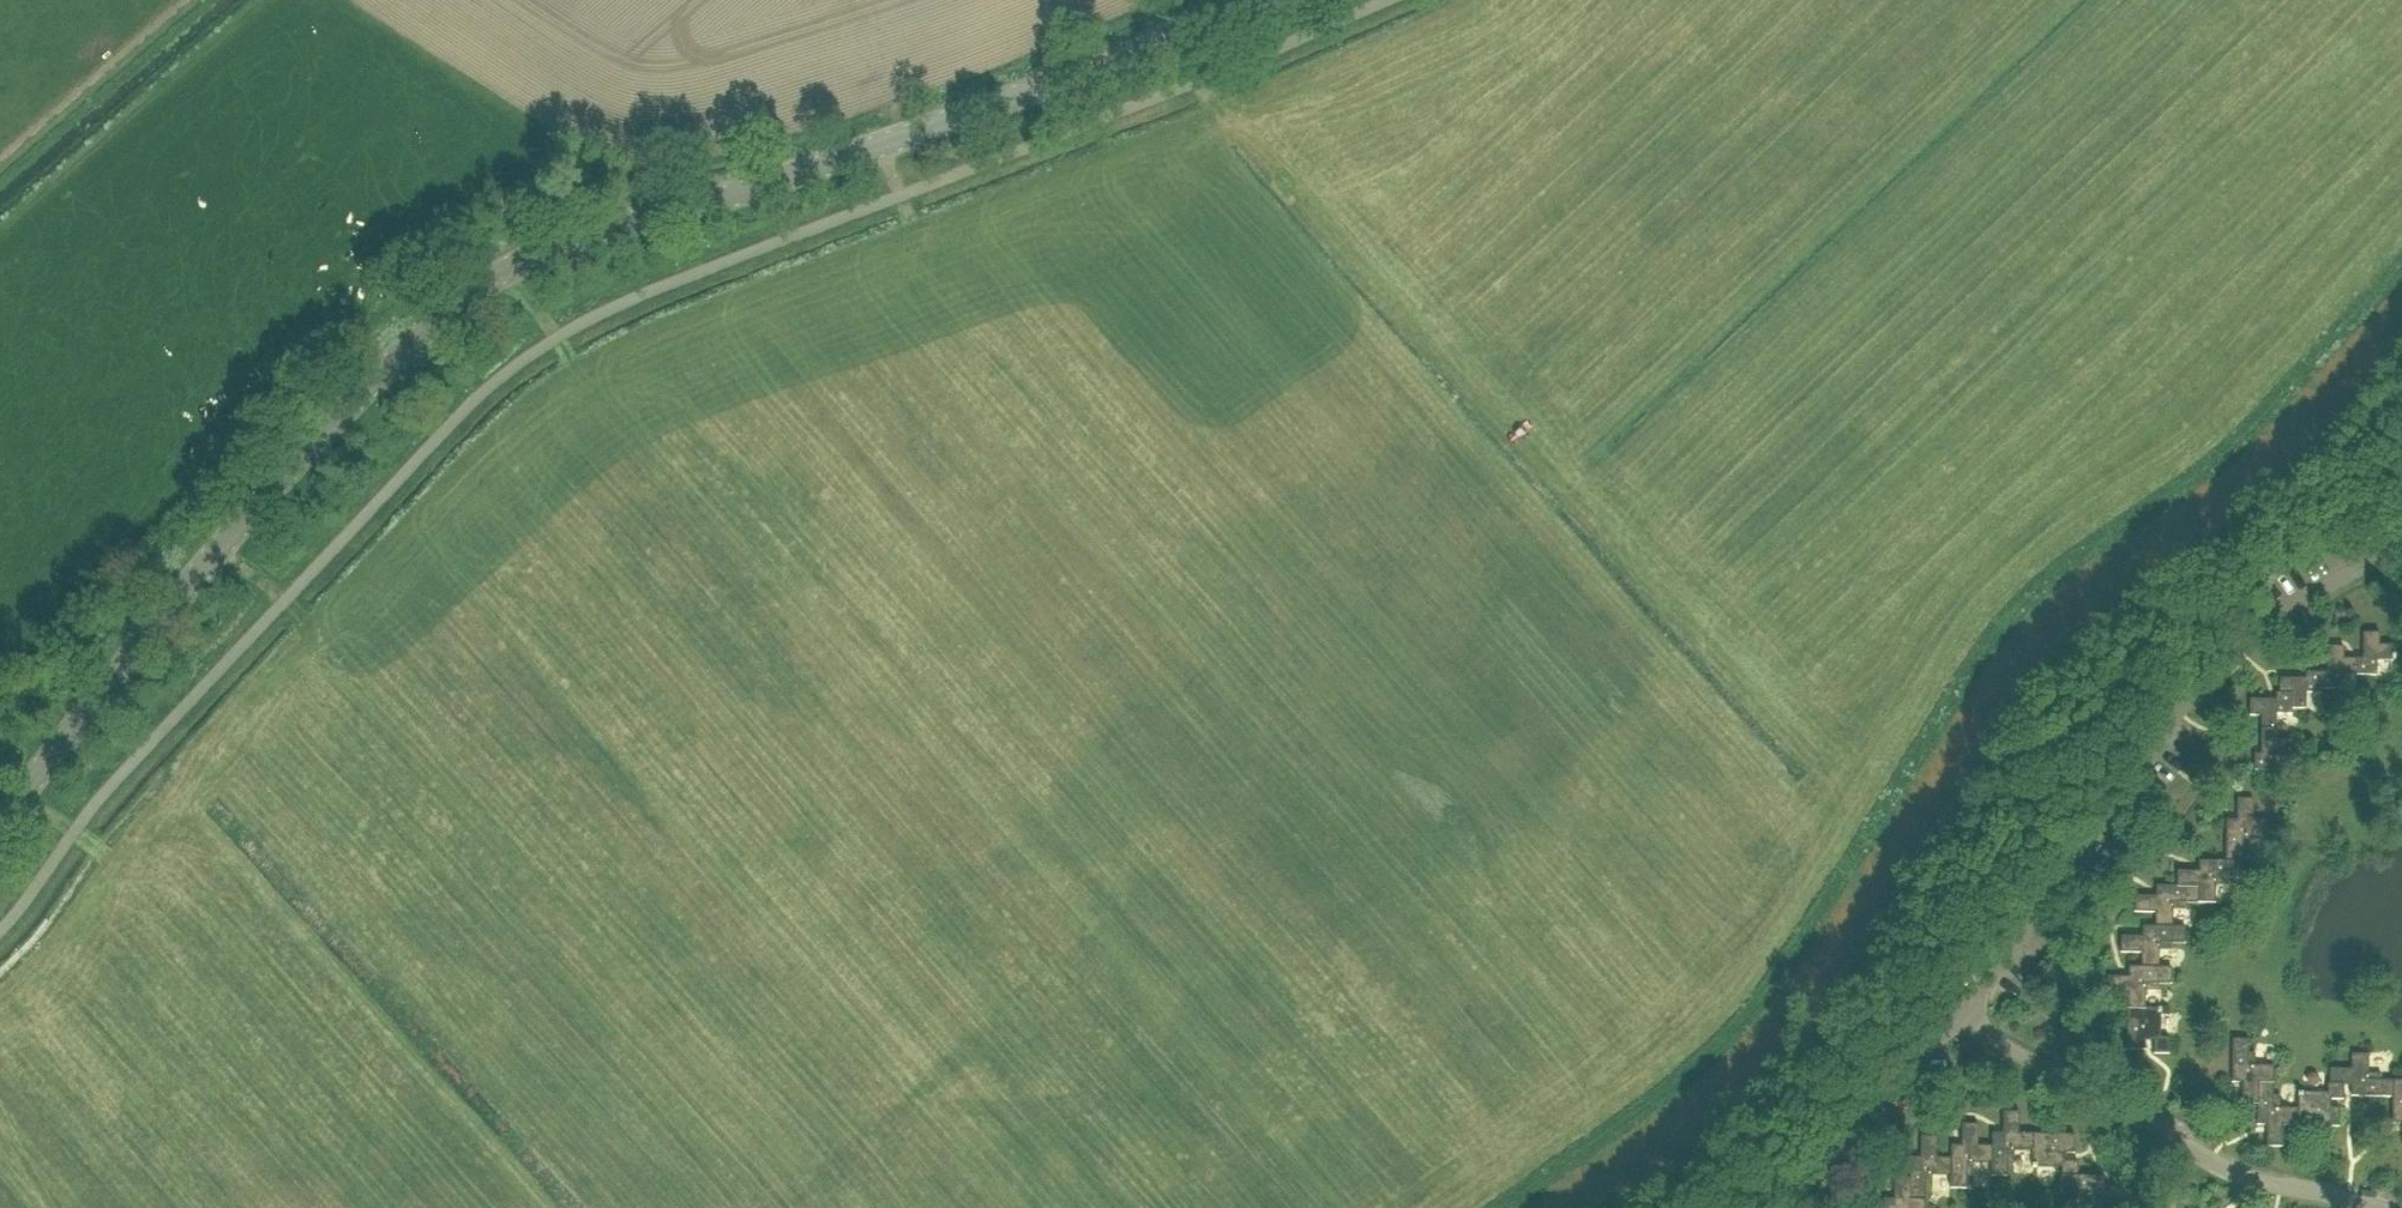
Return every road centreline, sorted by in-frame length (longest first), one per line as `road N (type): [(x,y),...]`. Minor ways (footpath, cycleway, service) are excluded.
road 1 (tertiary): [(0,823),(217,553),(336,421),(488,284),(603,228),(845,158),(1171,38),(1252,0)]

